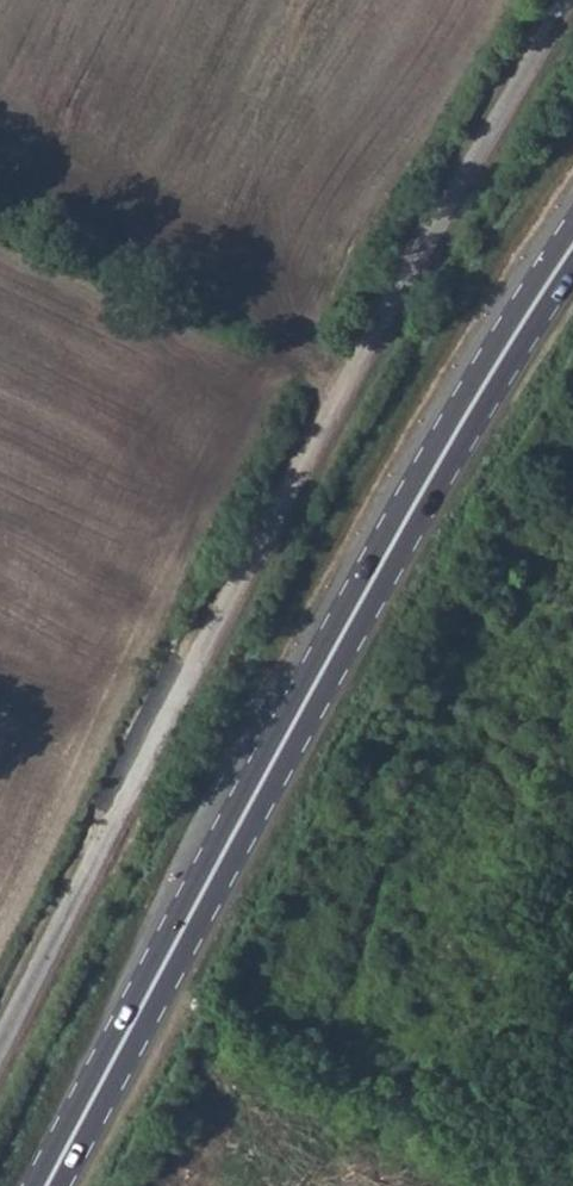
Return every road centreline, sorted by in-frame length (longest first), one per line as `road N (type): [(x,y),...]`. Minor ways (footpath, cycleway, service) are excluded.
road 1 (unclassified): [(0,1039),(200,645),(567,0)]
road 2 (primary): [(46,1185),(387,553),(572,246)]

